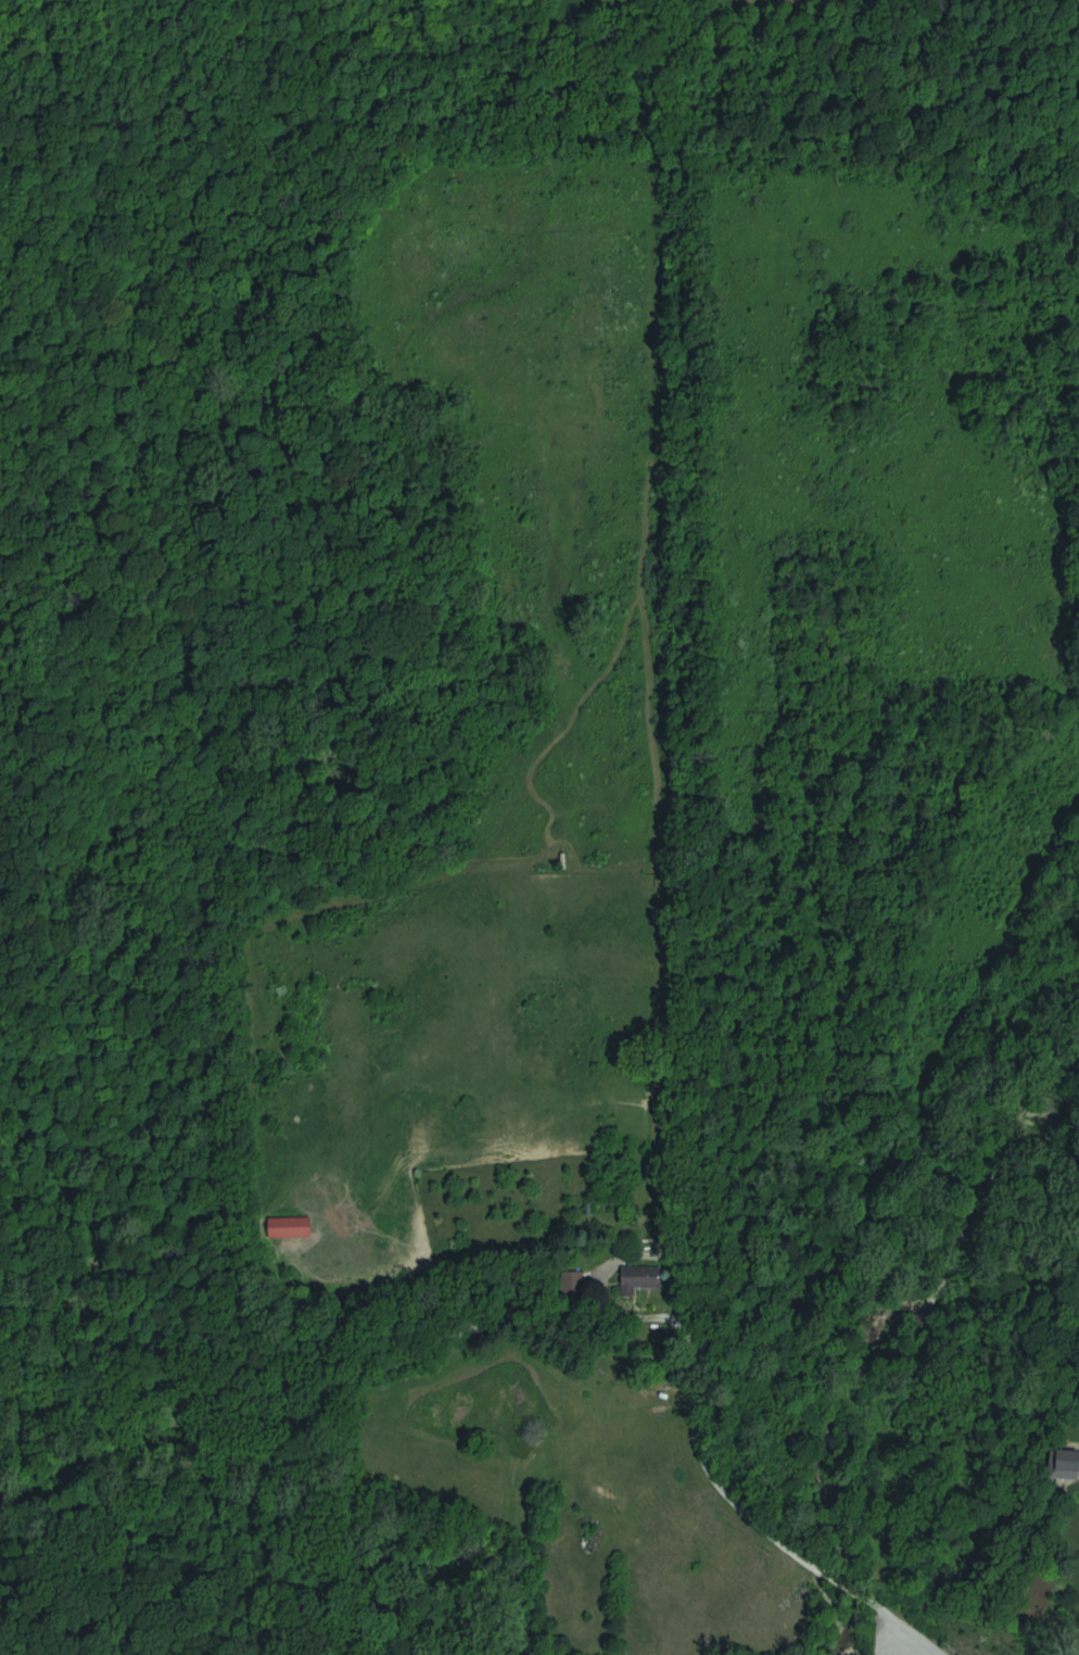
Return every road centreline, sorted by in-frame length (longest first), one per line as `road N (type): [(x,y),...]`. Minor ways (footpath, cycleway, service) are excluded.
road 1 (residential): [(932,1654),(708,1471),(635,1300)]

